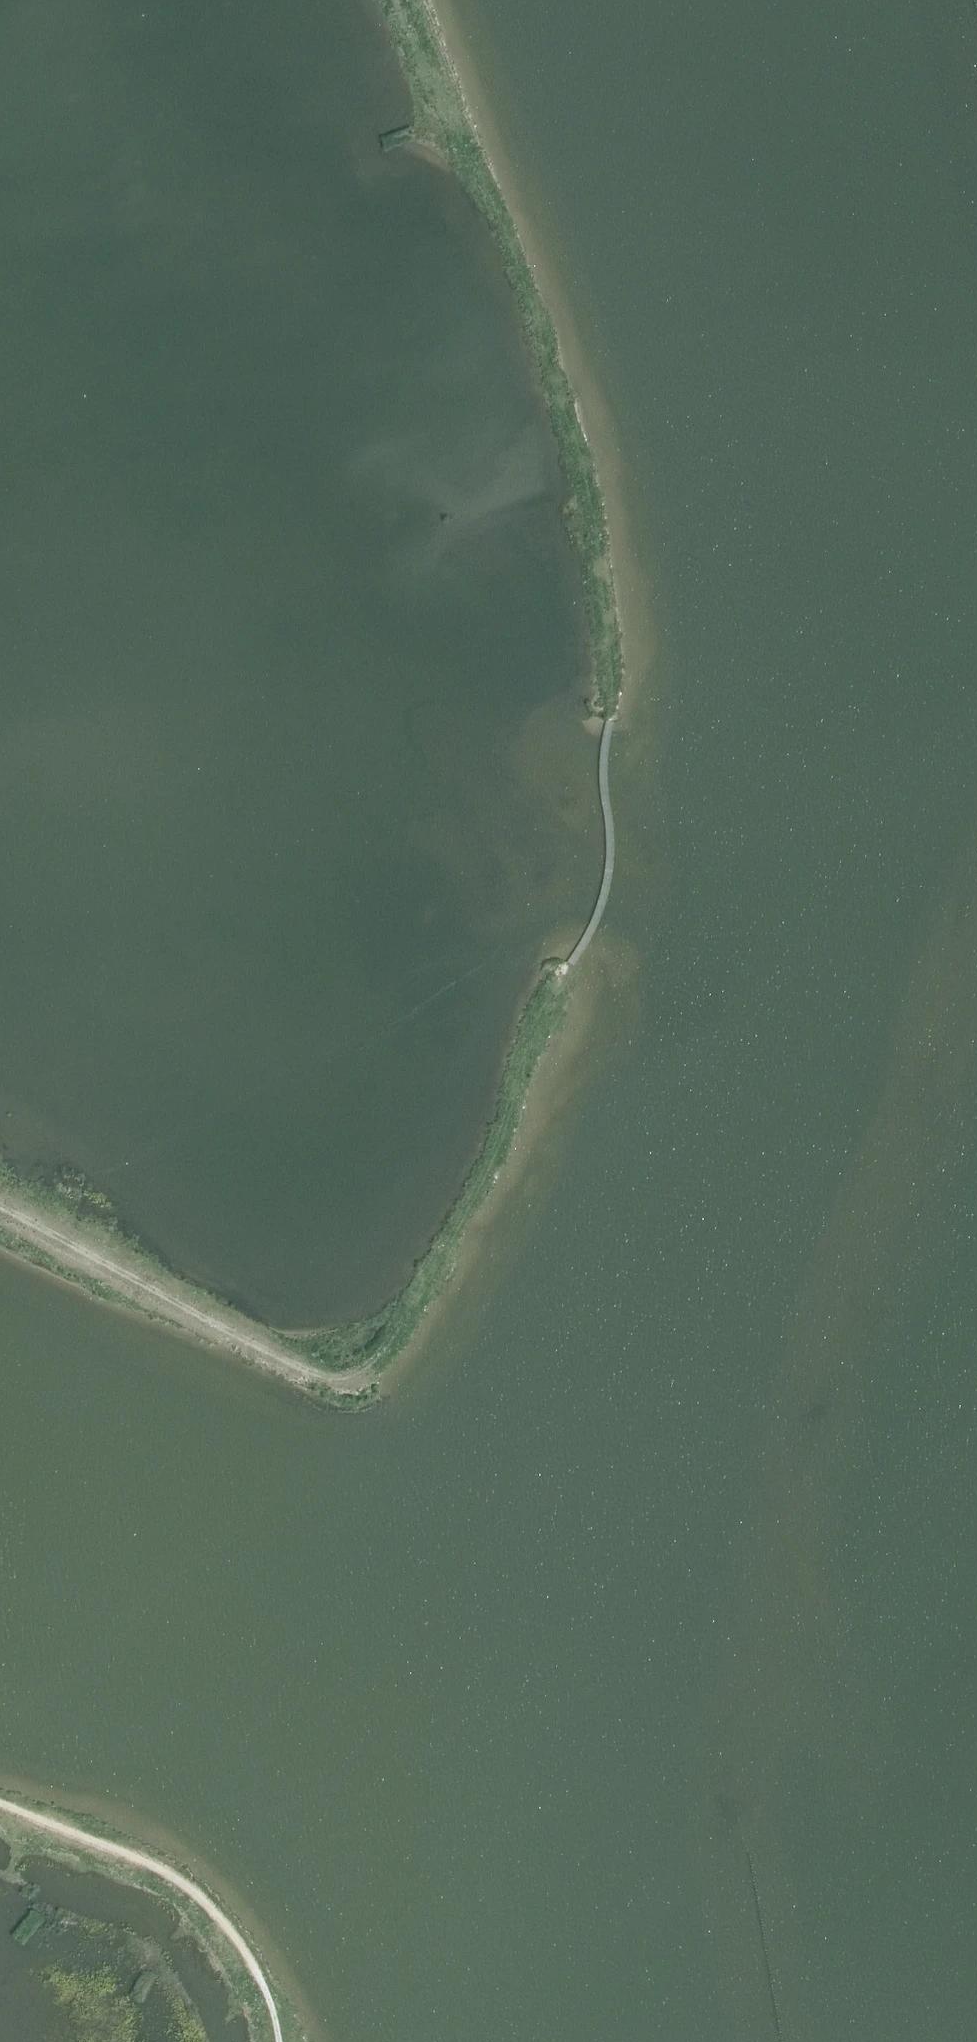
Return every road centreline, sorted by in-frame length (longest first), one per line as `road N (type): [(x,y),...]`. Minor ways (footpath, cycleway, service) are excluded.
road 1 (track): [(0,1226),(238,1350),(308,1380),(355,1388),(385,1358),(486,1177),(529,1036),(601,910),(611,854),(605,765),(617,676),(599,518),(521,268),(393,0)]
road 2 (track): [(0,1804),(182,1883),(245,1950),(275,2005),(282,2041)]

